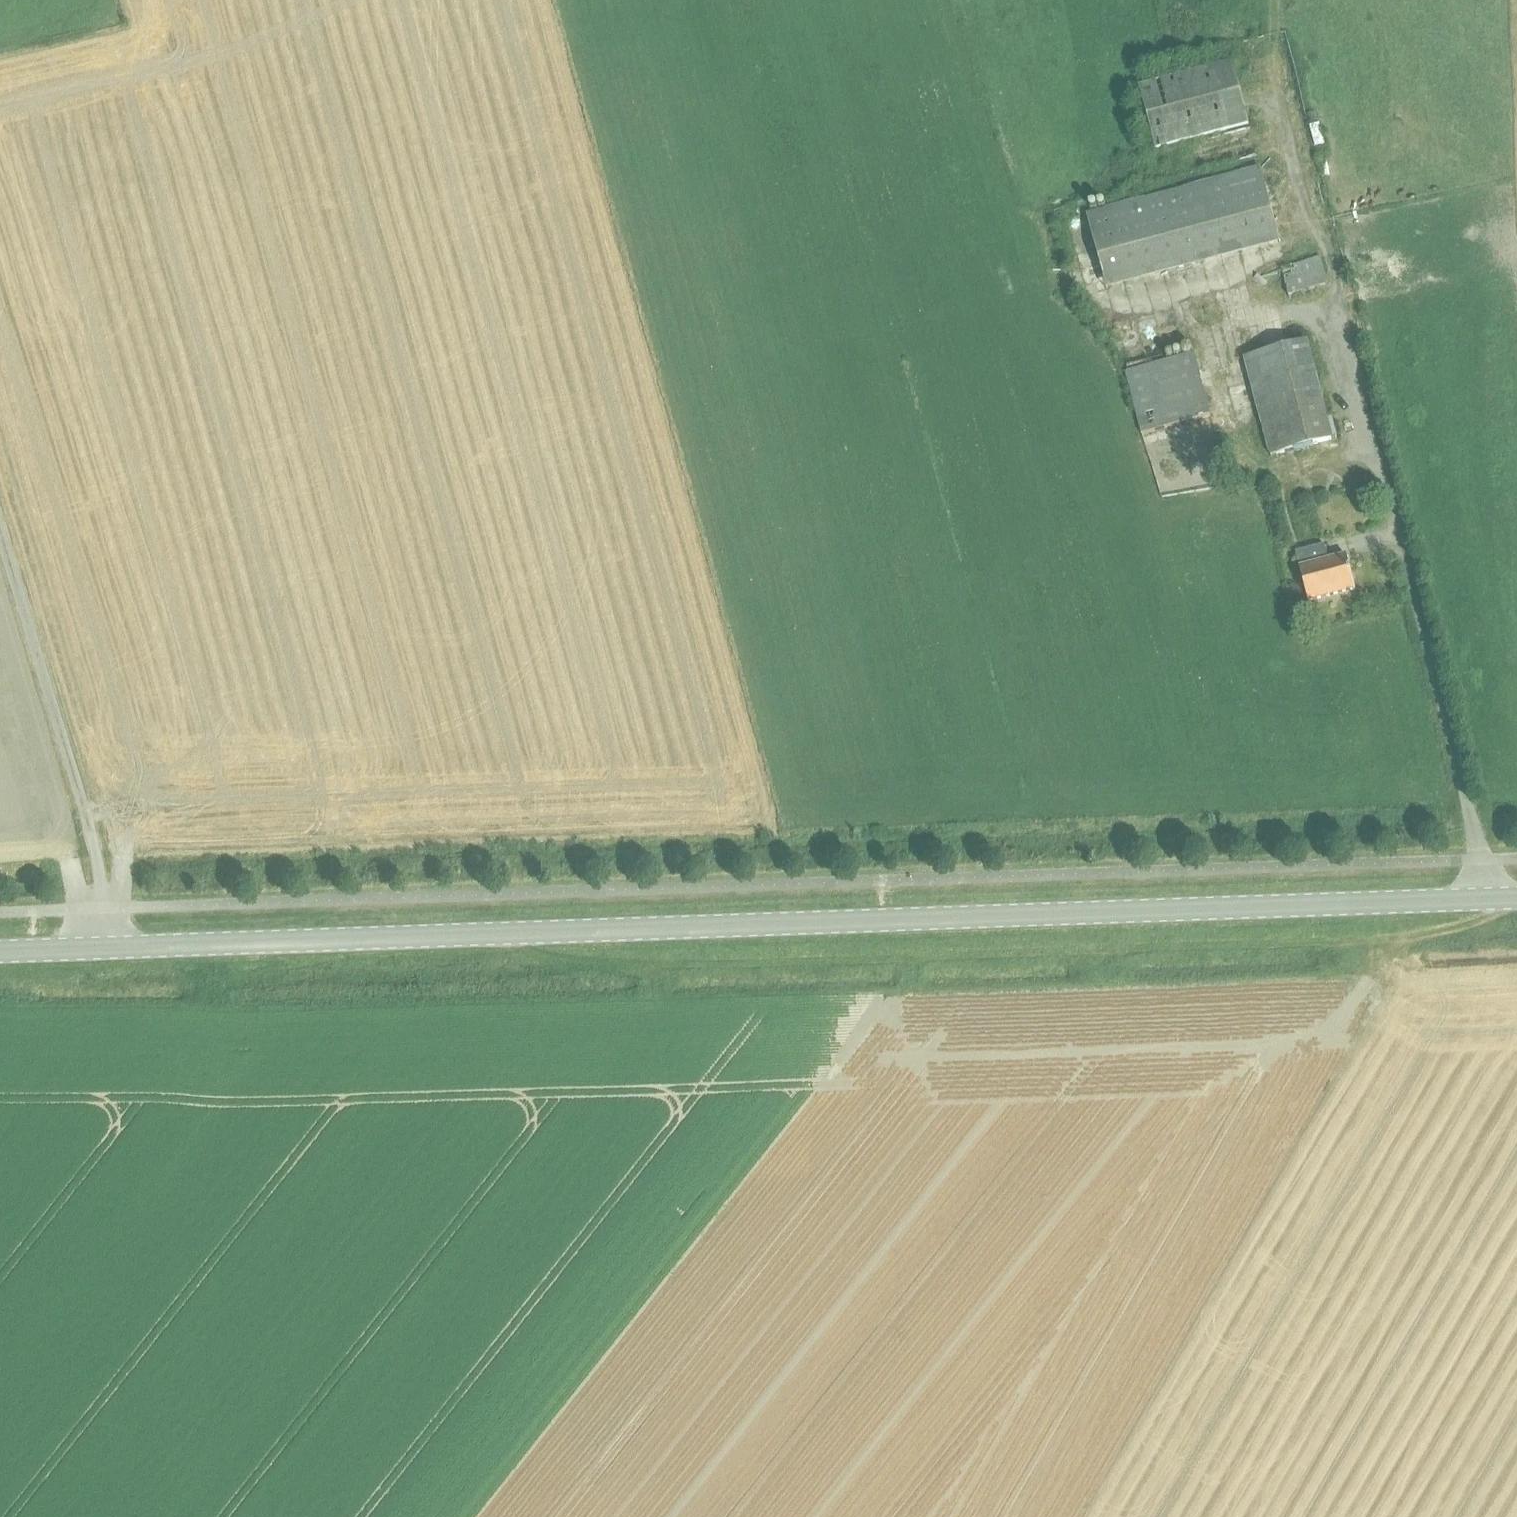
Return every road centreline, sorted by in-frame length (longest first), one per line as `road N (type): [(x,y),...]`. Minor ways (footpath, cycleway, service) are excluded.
road 1 (secondary): [(0,952),(1516,898)]

